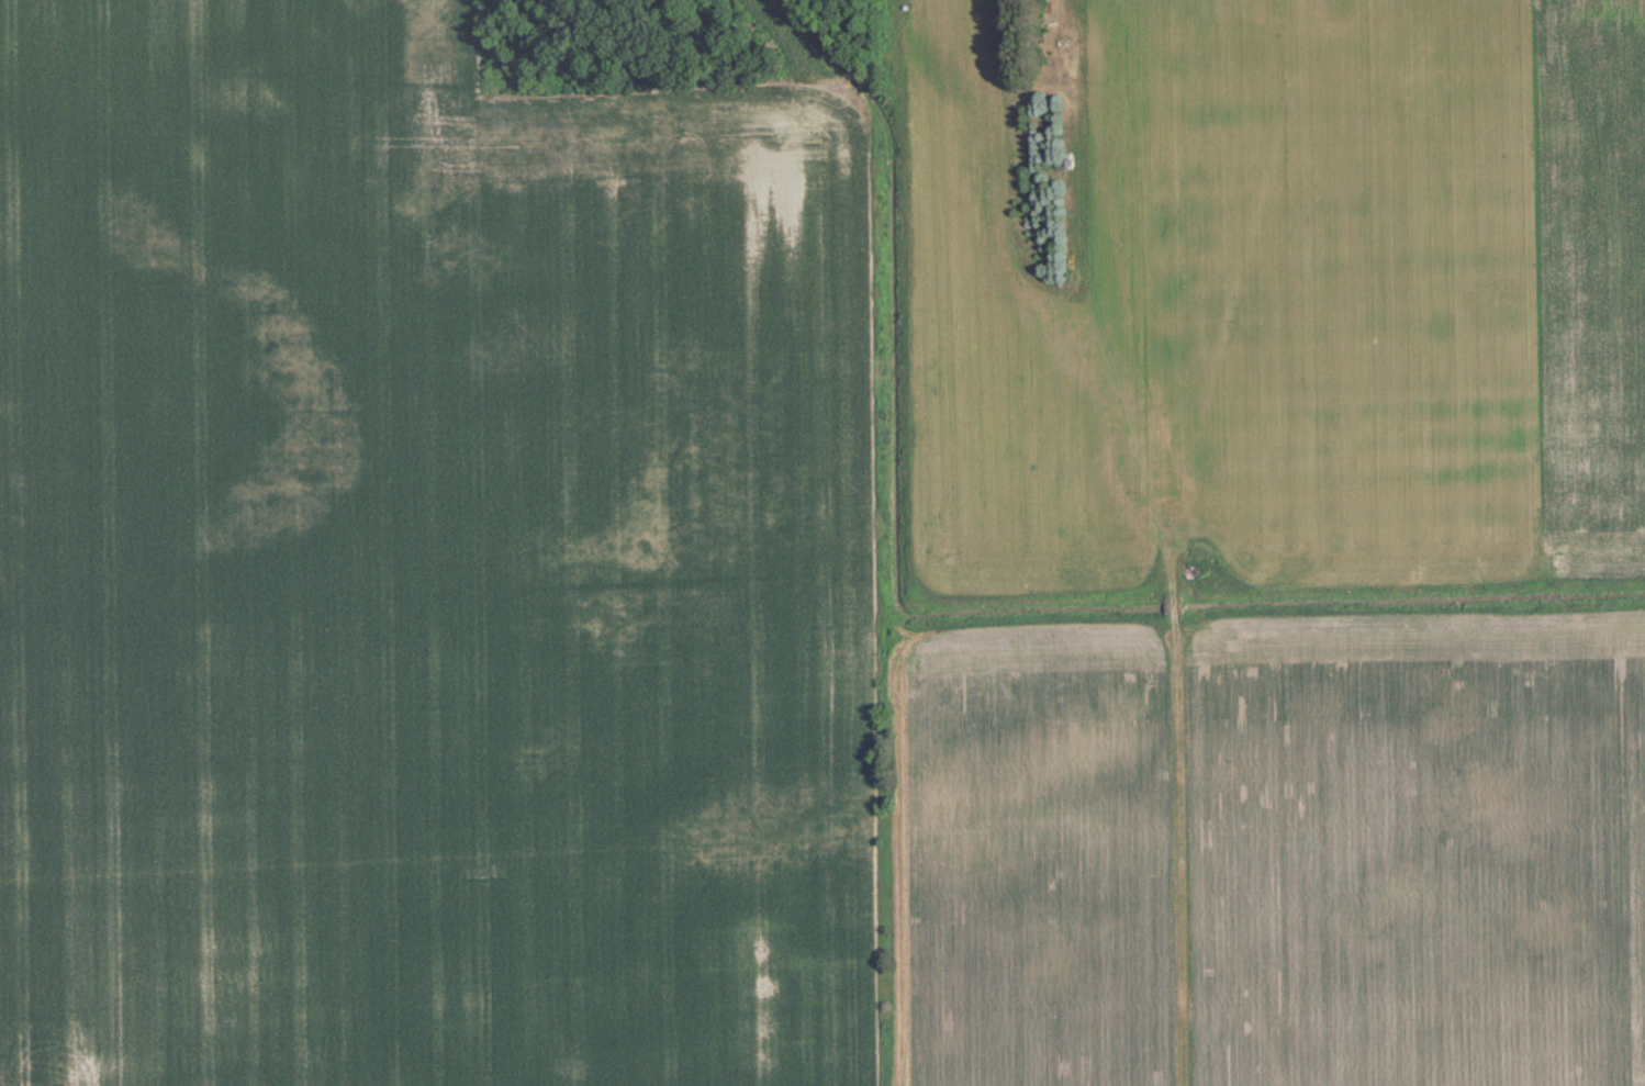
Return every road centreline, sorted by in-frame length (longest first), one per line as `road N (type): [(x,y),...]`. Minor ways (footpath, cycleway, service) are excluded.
road 1 (residential): [(1151,486),(1177,579),(1186,1085)]

